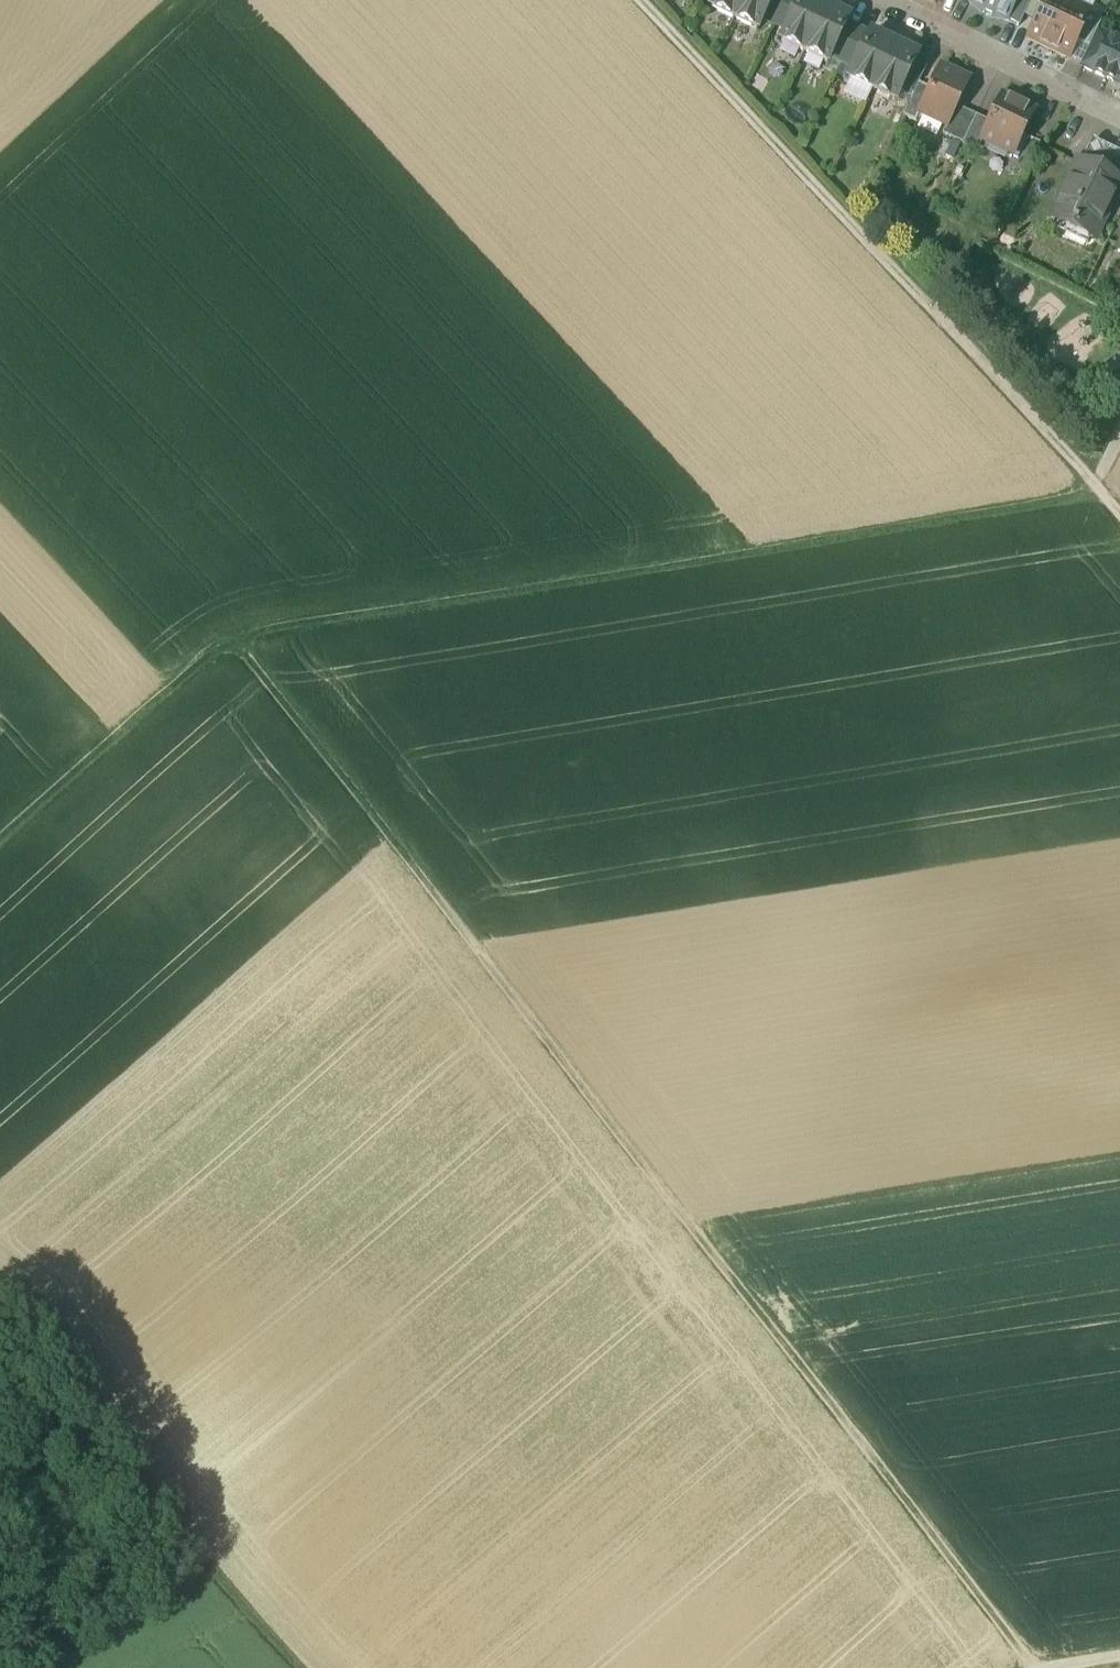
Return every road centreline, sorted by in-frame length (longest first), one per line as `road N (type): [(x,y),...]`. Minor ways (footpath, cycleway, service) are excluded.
road 1 (track): [(253,650),(842,1408),(1033,1667)]
road 2 (track): [(1096,486),(645,0)]
road 3 (track): [(298,1667),(189,1542),(53,1330),(0,1287)]
road 4 (residential): [(891,0),(1119,116)]
road 5 (track): [(226,1590),(79,1667)]

